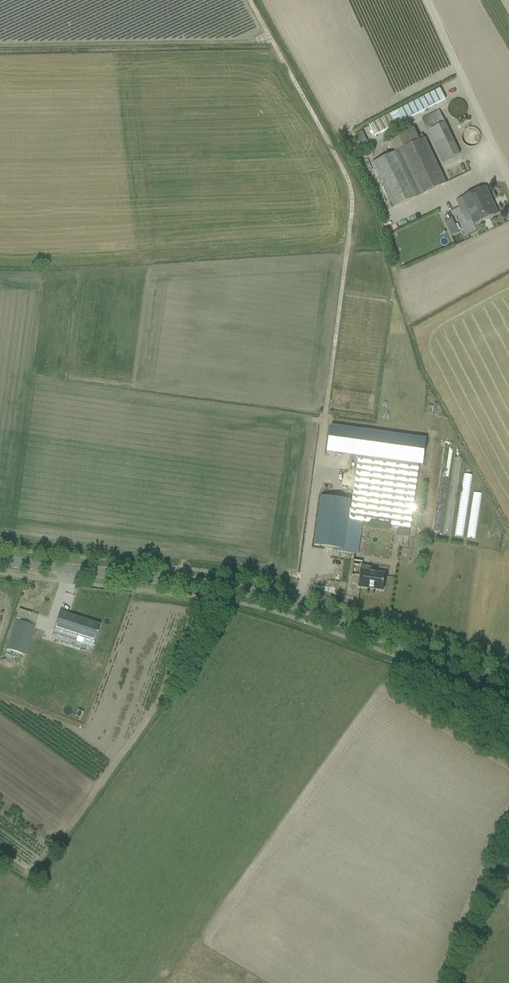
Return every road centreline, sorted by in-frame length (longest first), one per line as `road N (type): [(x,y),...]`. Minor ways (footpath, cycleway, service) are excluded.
road 1 (tertiary): [(0,561),(219,587),(508,684)]

